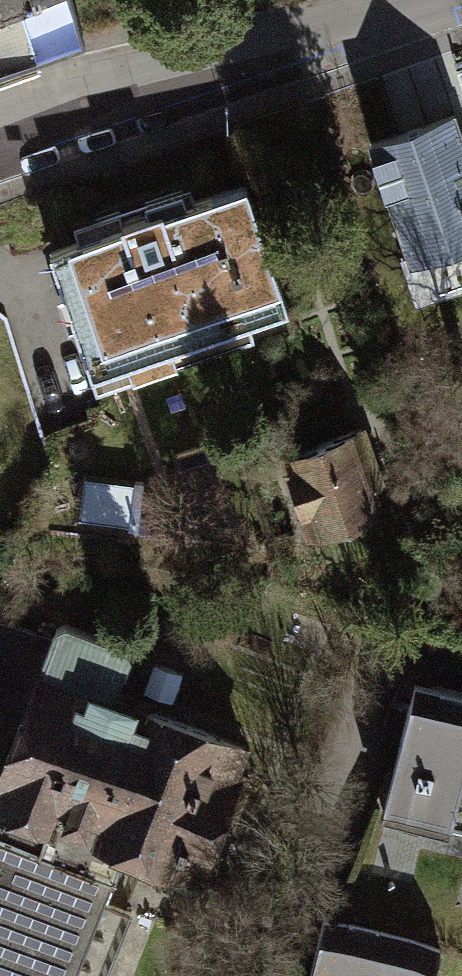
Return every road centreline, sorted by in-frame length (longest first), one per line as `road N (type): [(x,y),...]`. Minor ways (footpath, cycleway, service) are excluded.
road 1 (residential): [(405,0),(0,116)]

